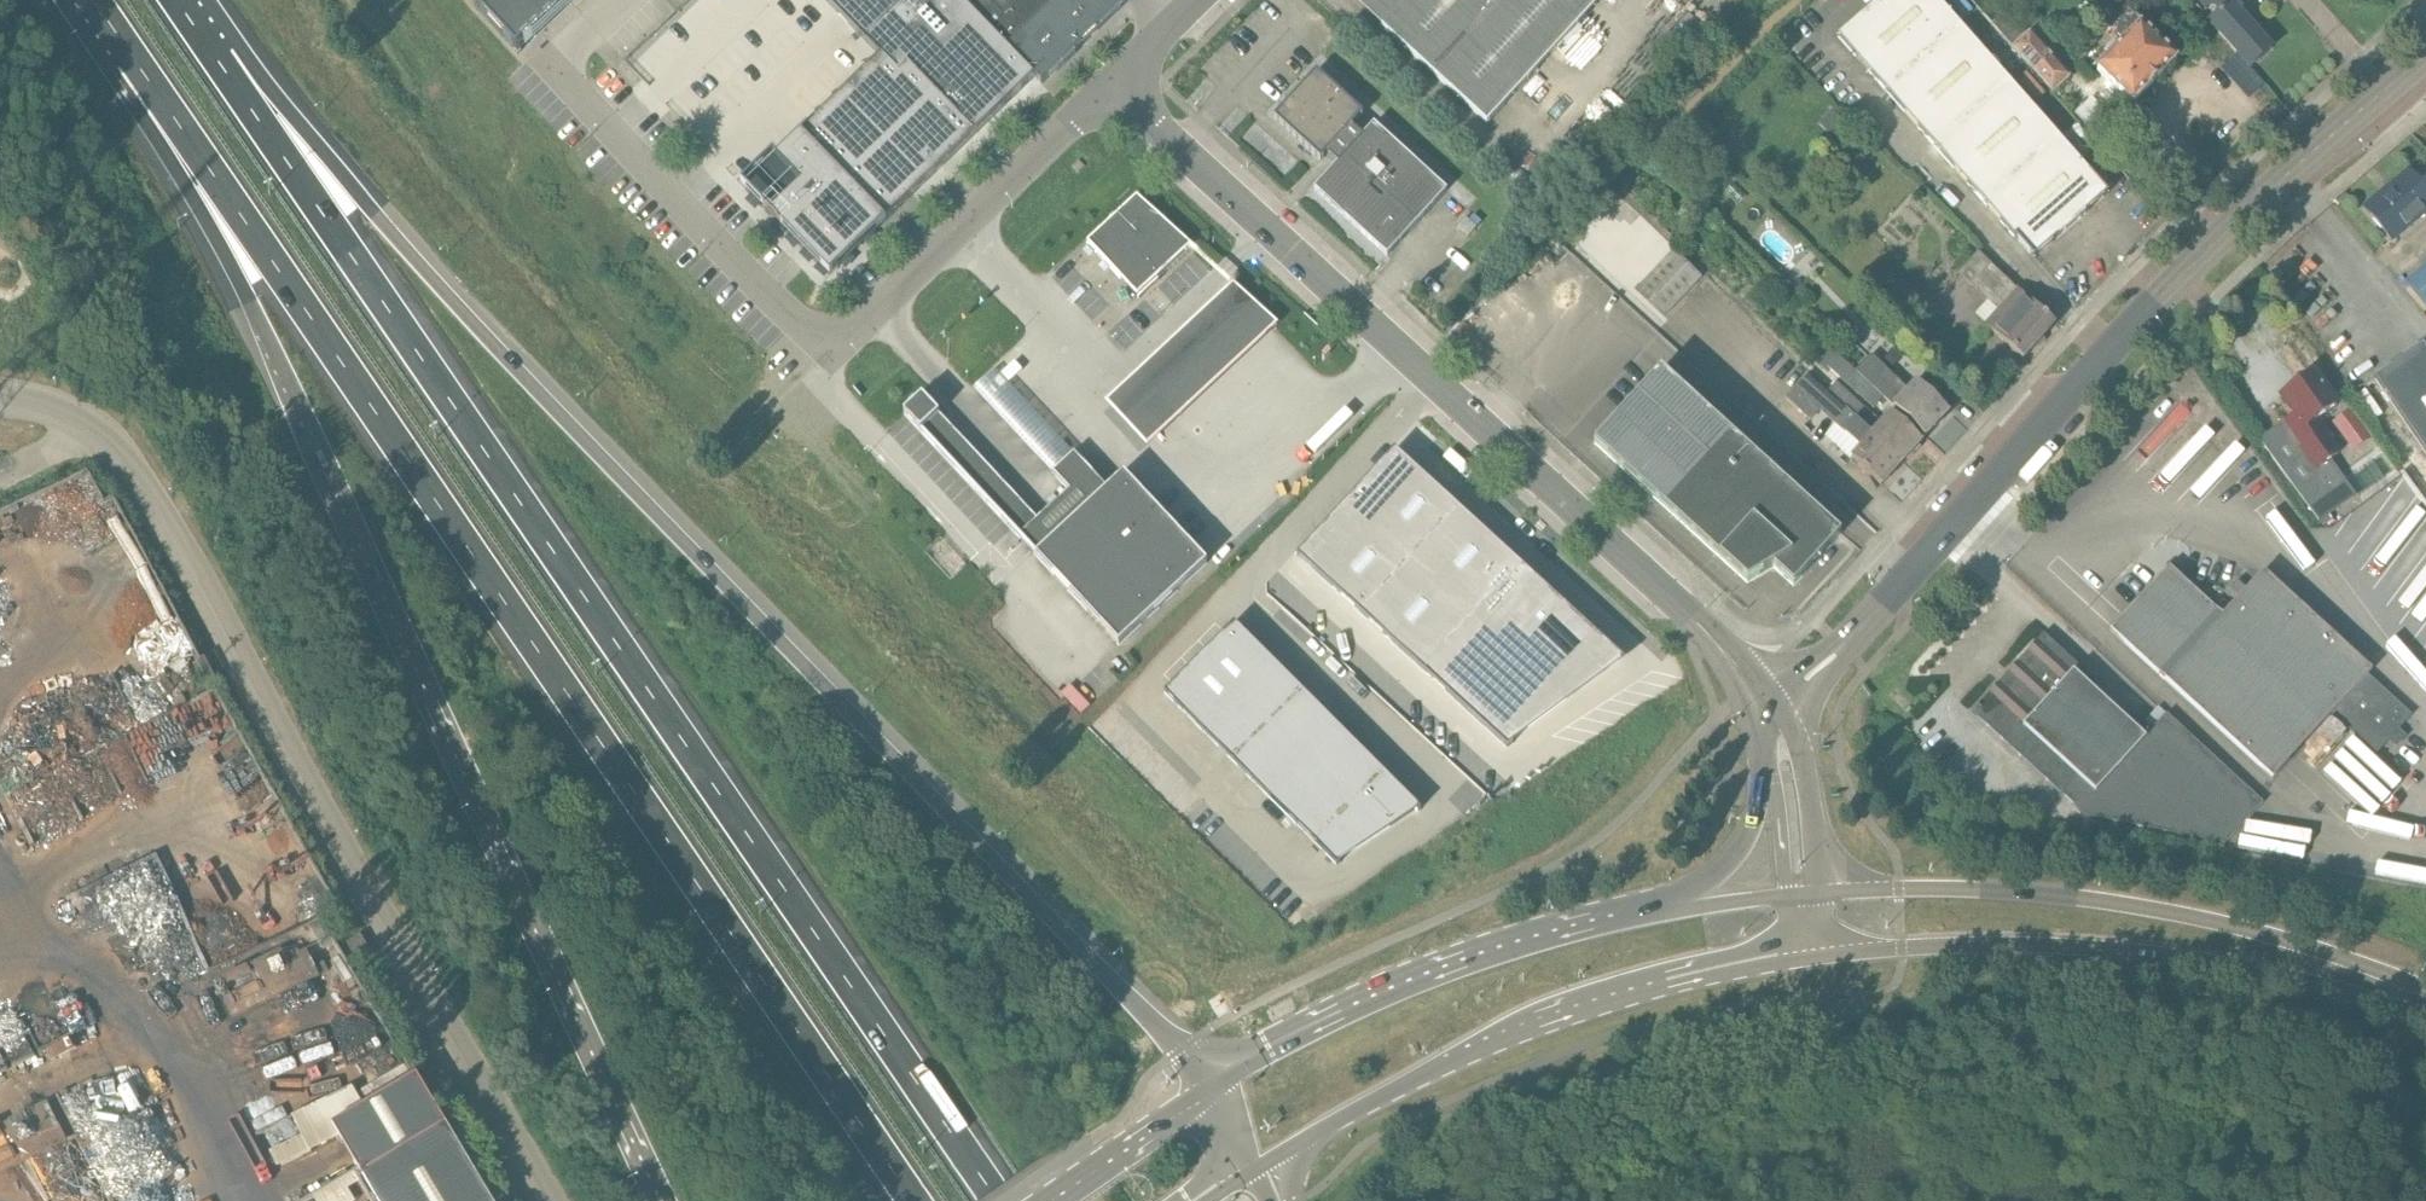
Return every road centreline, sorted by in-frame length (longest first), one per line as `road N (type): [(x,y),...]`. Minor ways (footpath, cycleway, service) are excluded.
road 1 (trunk): [(1214,1089),(1142,995),(209,38)]
road 2 (trunk): [(996,1200),(209,38)]
road 3 (trunk): [(133,57),(907,1200)]
road 4 (trunk): [(133,57),(661,1200)]
road 5 (unclassified): [(554,1200),(331,828),(114,432),(69,394),(0,371)]
road 6 (unclassified): [(1763,700),(1699,624),(1112,83)]
road 7 (tertiary): [(1866,624),(2229,226),(2425,53)]
road 8 (unclassified): [(1112,83),(869,318),(824,331),(780,308),(569,70)]
road 9 (secondary): [(1809,958),(1995,945),(2157,953),(2425,1012)]
road 10 (secondary): [(2425,989),(2292,943),(2114,902),(2014,890),(1819,892)]
road 11 (secondary): [(1263,1164),(1437,1070),(1571,1015),(1809,958)]
road 12 (secondary): [(1640,917),(1423,981),(1298,1039),(1214,1089)]
road 13 (secondary): [(1214,1089),(1045,1200)]
road 14 (secondary): [(1771,787),(1724,871),(1640,917)]
road 15 (tertiary): [(1819,892),(1806,774),(1779,717)]
road 16 (secondary): [(1787,895),(1640,917)]
road 17 (tertiary): [(1779,717),(1850,656),(1866,624)]
road 18 (tertiary): [(1866,624),(1763,700)]

